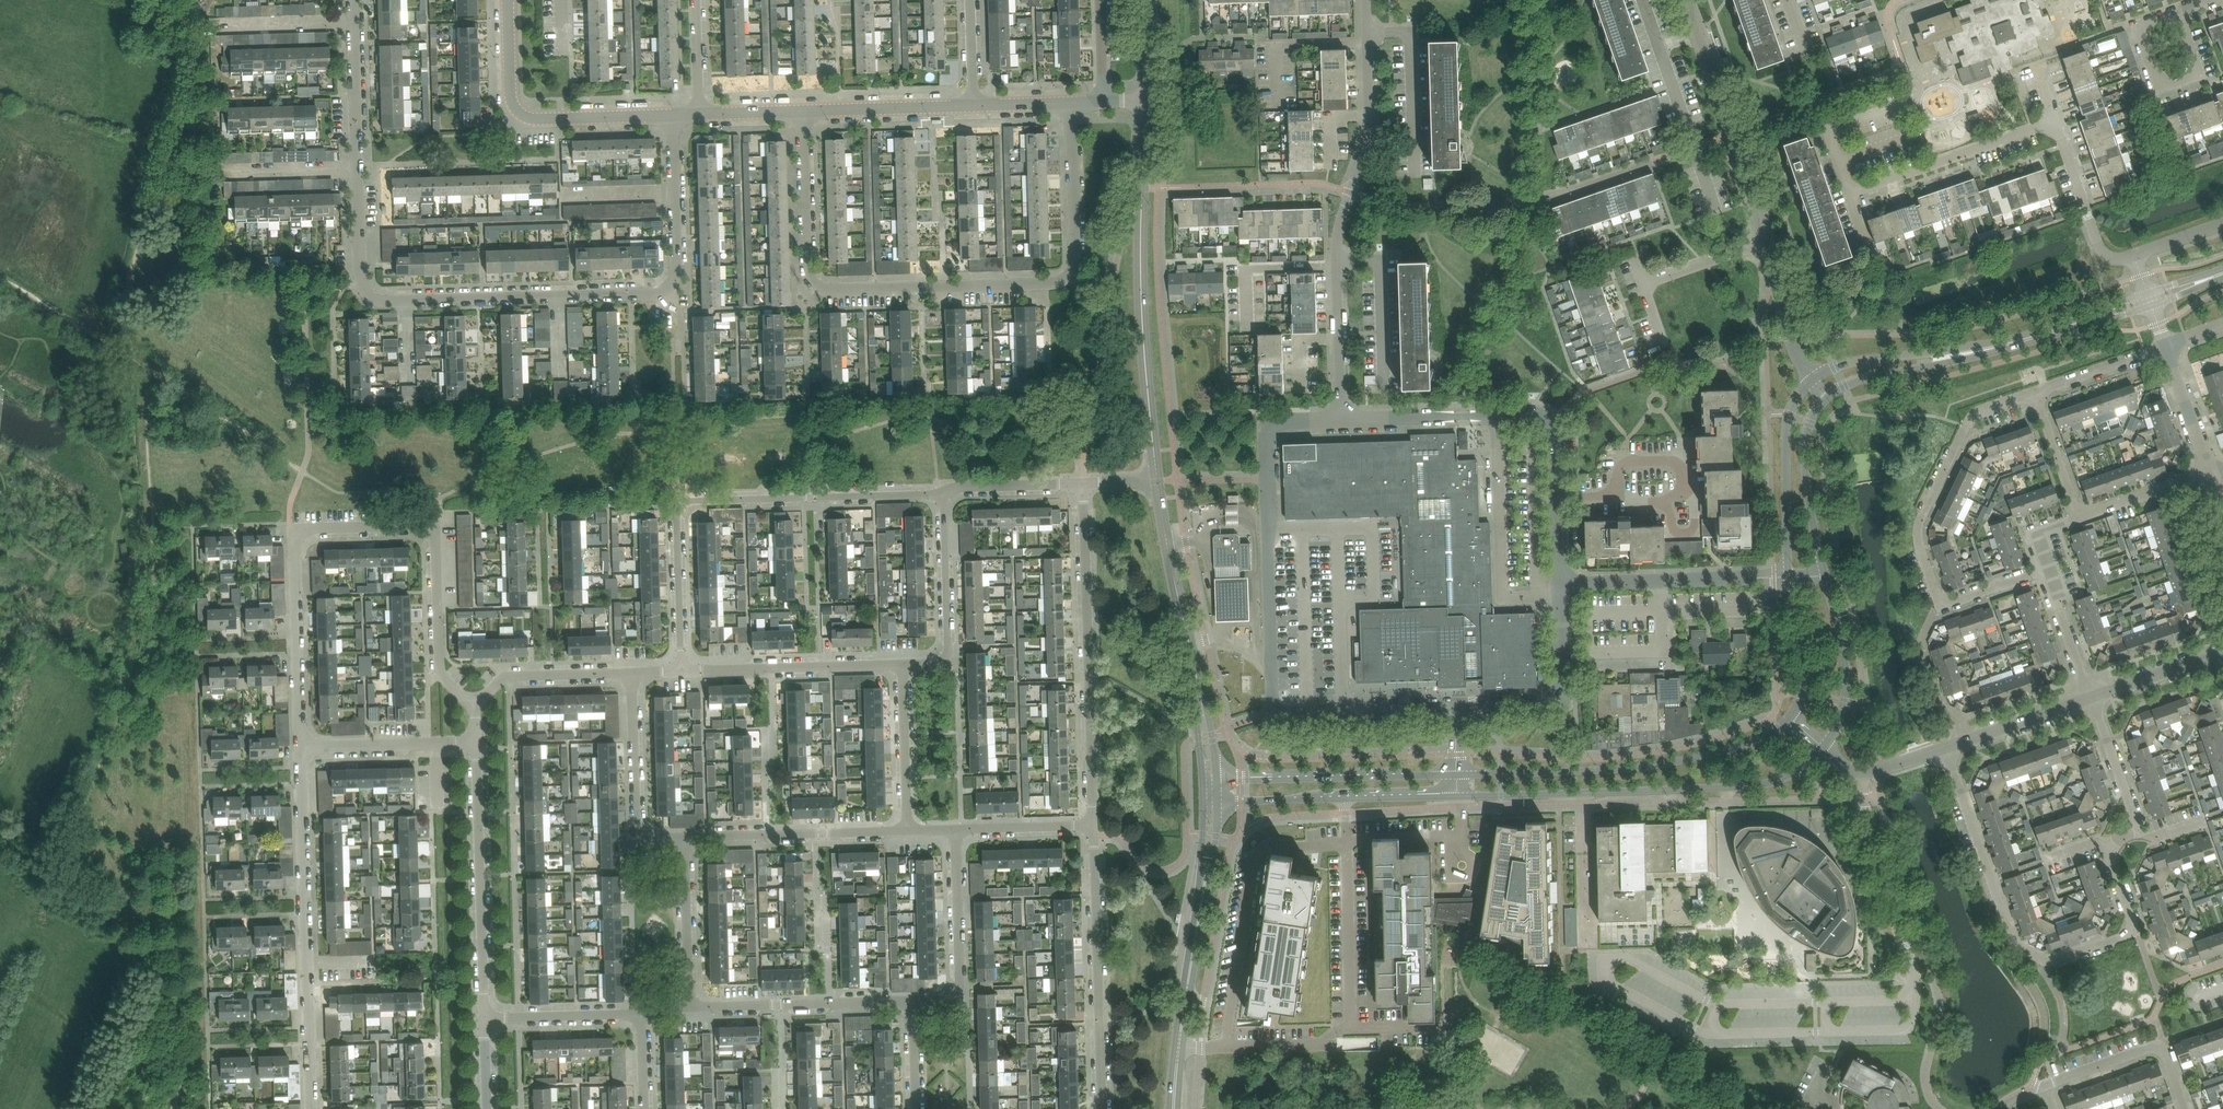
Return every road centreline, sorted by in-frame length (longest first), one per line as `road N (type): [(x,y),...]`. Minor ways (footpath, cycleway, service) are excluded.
road 1 (residential): [(802,111),(814,284),(1046,284),(1070,277),(1075,265),(1070,104)]
road 2 (residential): [(1455,707),(1273,712),(1265,421),(1341,419)]
road 3 (residential): [(1158,481),(1141,282),(1146,100)]
road 4 (tertiary): [(1458,795),(1747,786),(1785,778),(1824,747)]
road 5 (residential): [(312,1108),(302,748)]
road 6 (tertiary): [(1790,718),(1753,743),(1688,760),(1457,776)]
road 7 (residential): [(1093,824),(1084,483)]
road 8 (residential): [(475,705),(440,666),(435,526),(293,531)]
road 9 (residential): [(1341,419),(1539,414),(1556,423),(1558,497)]
road 10 (residential): [(672,115),(674,283),(650,294),(559,297)]
road 11 (residential): [(1103,1108),(1093,824)]
road 12 (residential): [(485,1018),(476,741)]
road 13 (residential): [(1940,605),(1920,548),(1922,518),(1974,415),(2036,391)]
road 14 (residential): [(672,115),(521,114),(510,95),(508,0)]
road 15 (residential): [(678,505),(944,493)]
road 16 (residential): [(1764,239),(1687,0)]
road 17 (residential): [(2044,961),(2010,932),(1949,745)]
road 18 (tertiary): [(1217,805),(1458,795)]
road 19 (tertiary): [(1457,776),(1217,783)]
road 20 (residential): [(1915,998),(1865,806),(1864,773)]
road 21 (residential): [(1561,582),(1564,704),(1455,707)]
road 22 (residential): [(1339,341),(1339,233),(1370,115)]
road 23 (residential): [(1561,582),(1788,577)]
road 24 (residential): [(685,837),(908,829)]
road 25 (residential): [(690,1006),(913,1001)]
road 26 (residential): [(681,670),(903,664)]
road 27 (residential): [(302,748),(293,531)]
road 28 (residential): [(1849,192),(2053,123)]
road 29 (residential): [(913,1001),(958,993),(956,829)]
road 30 (residential): [(685,837),(639,833),(631,673)]
road 31 (tertiary): [(2013,343),(1859,360),(1811,378)]
road 32 (residential): [(903,664),(947,654),(944,493)]
road 33 (tertiary): [(1811,378),(1793,403),(1786,435),(1788,577)]
road 34 (tertiary): [(1824,400),(1864,378),(2013,343)]
road 35 (tertiary): [(1174,1108),(1199,918)]
road 36 (residential): [(2044,961),(2138,933),(2111,846)]
road 37 (residential): [(1416,171),(1411,33),(1367,34)]
road 38 (tertiary): [(1825,576),(1804,445),(1824,400)]
road 39 (tertiary): [(1824,747),(1838,727),(1846,678),(1825,576)]
road 40 (residential): [(1616,495),(1665,502),(1684,488),(1682,468),(1625,463),(1616,485)]
road 41 (residential): [(302,748),(476,741)]
road 42 (residential): [(2134,255),(2114,260),(2101,251),(2053,123)]
road 43 (residential): [(974,107),(802,111)]
road 44 (residential): [(690,1006),(685,837)]
road 45 (residential): [(475,705),(506,677),(631,673)]
road 46 (residential): [(406,300),(378,299),(363,287),(358,168)]
road 47 (residential): [(908,829),(903,664)]
road 48 (residential): [(678,505),(681,670)]
road 49 (residential): [(1189,641),(1158,481)]
road 50 (residential): [(2175,12),(2194,61),(2190,74),(2171,81),(2156,74),(2145,39),(2149,21)]
road 51 (residential): [(485,1018),(642,1014)]
road 52 (residential): [(1189,641),(1203,796)]
road 53 (residential): [(559,297),(406,300)]
road 54 (residential): [(1811,378),(1790,336),(1764,239)]
road 55 (residential): [(358,168),(353,21)]
road 56 (residential): [(1961,740),(1923,649),(1940,605)]
road 57 (residential): [(1217,783),(1189,641)]
road 58 (tertiary): [(1788,577),(1804,673),(1790,718)]
road 59 (residential): [(944,493),(1084,483)]
road 60 (residential): [(2135,828),(2090,697)]
road 61 (residential): [(2078,517),(2209,472)]
road 62 (residential): [(2090,697),(2222,657)]
road 63 (residential): [(956,829),(1093,824)]
road 64 (residential): [(2036,391),(2165,346)]
road 65 (residential): [(1961,740),(2090,697)]
road 66 (residential): [(2090,697),(2050,569)]
road 67 (residential): [(2209,472),(2165,346)]
road 68 (residential): [(2078,517),(2036,391)]
road 69 (residential): [(227,171),(358,168)]
road 70 (residential): [(222,24),(353,21)]
road 71 (residential): [(1643,284),(1764,239)]
road 72 (tertiary): [(1203,796),(1199,918)]
road 73 (track): [(103,342),(0,277)]

